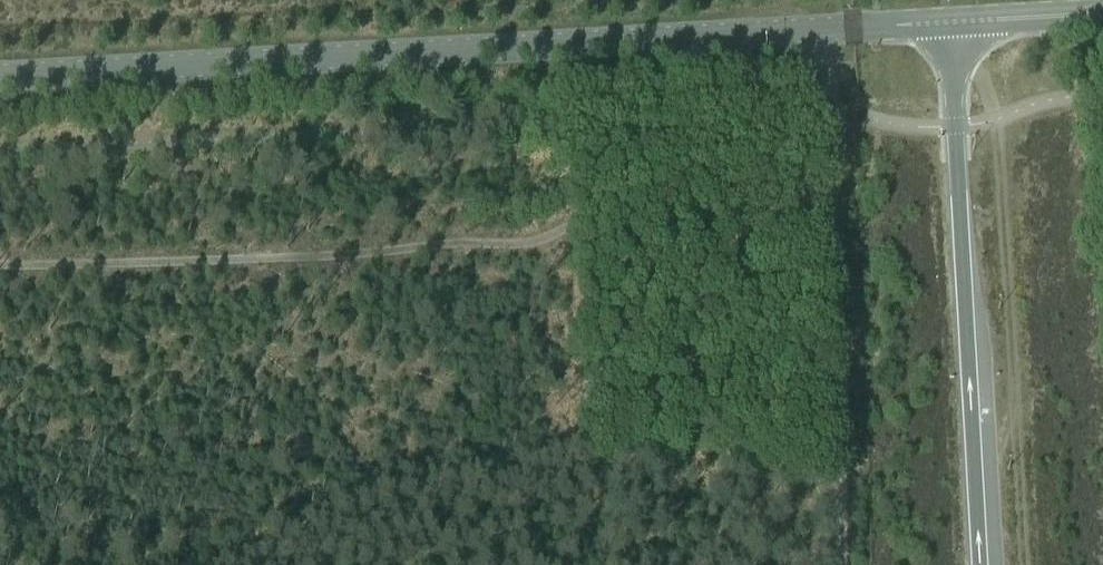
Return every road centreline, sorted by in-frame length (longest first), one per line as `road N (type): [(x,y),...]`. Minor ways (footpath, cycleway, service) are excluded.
road 1 (primary): [(0,76),(952,22)]
road 2 (track): [(1026,564),(999,131),(952,22)]
road 3 (motorway): [(984,564),(952,22)]
road 4 (track): [(830,108),(843,564)]
road 5 (primary): [(952,22),(1102,14)]

